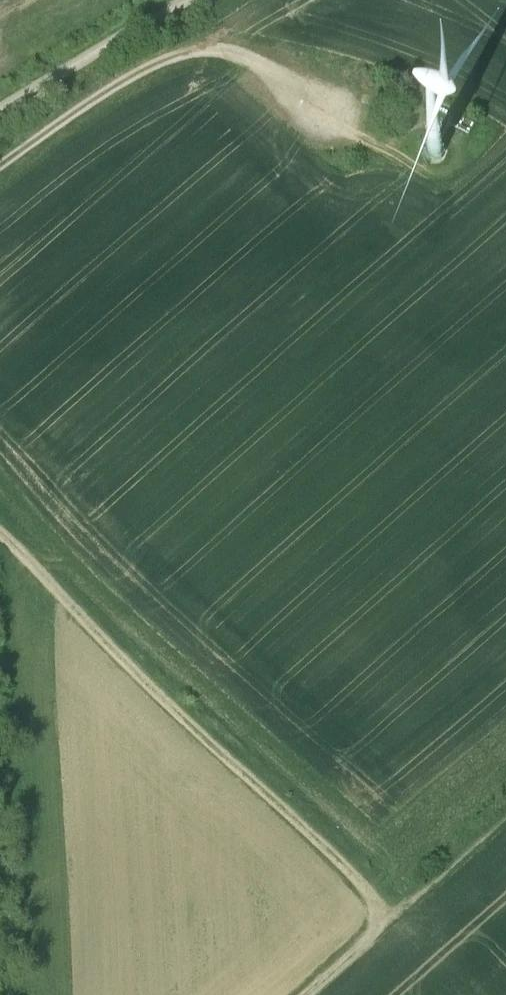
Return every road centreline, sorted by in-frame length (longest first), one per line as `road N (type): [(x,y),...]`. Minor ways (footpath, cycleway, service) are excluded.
road 1 (track): [(391,911),(0,538)]
road 2 (track): [(318,117),(232,47),(189,51),(126,77),(0,166)]
road 3 (unclassified): [(0,111),(180,0)]
road 4 (track): [(391,911),(505,816)]
road 5 (track): [(300,994),(391,911)]

